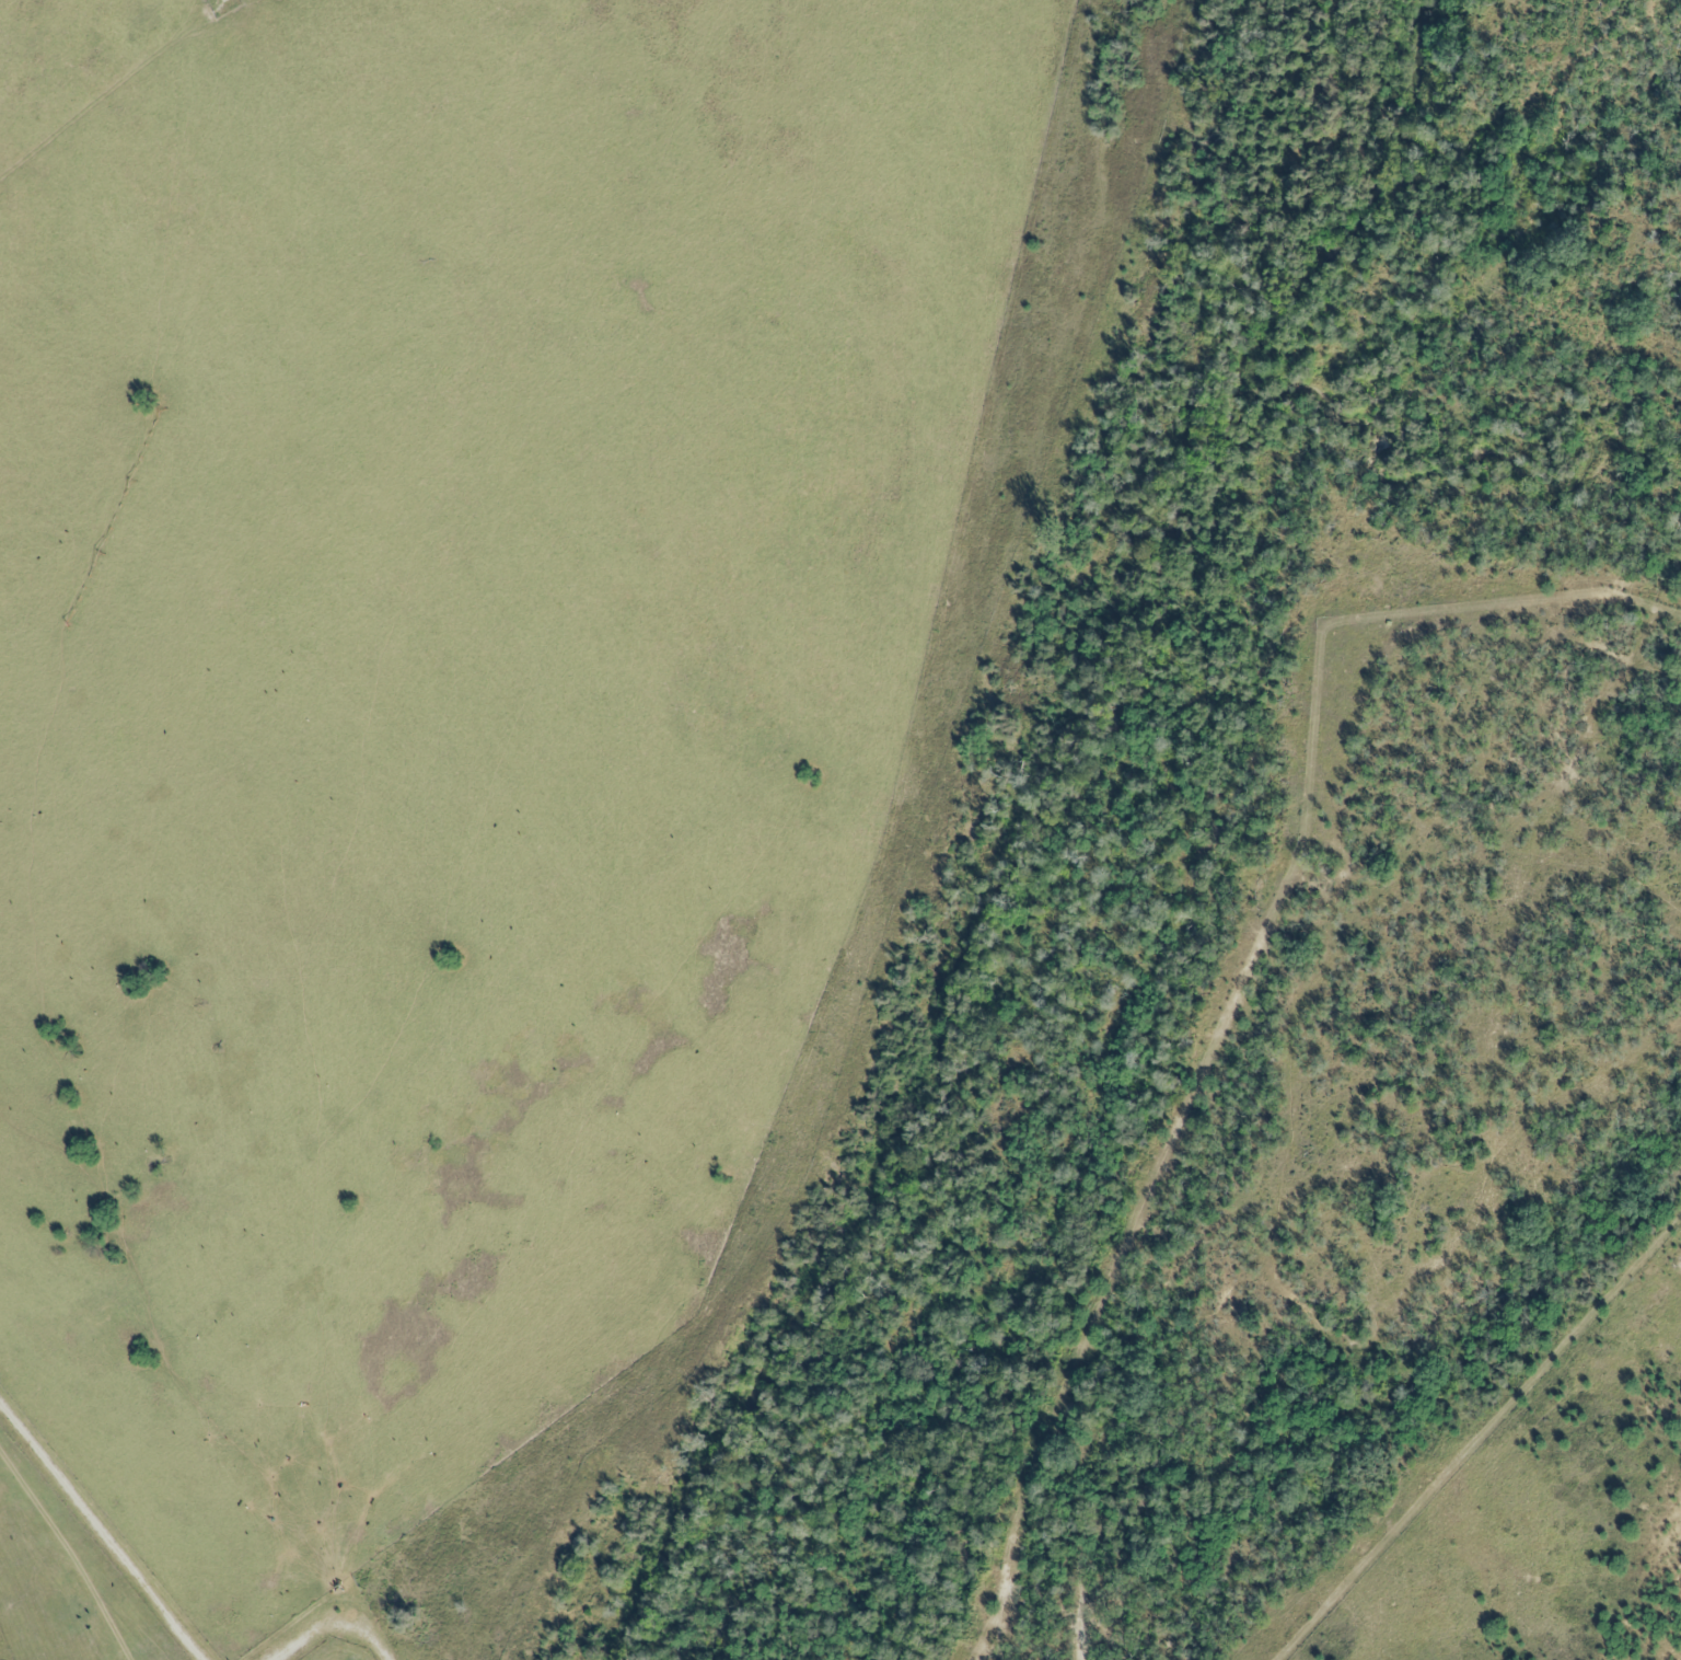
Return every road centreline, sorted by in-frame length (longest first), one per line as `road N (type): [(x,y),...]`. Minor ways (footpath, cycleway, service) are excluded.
road 1 (residential): [(0,1397),(212,1659)]
road 2 (residential): [(262,1659),(363,1598),(391,1659)]

